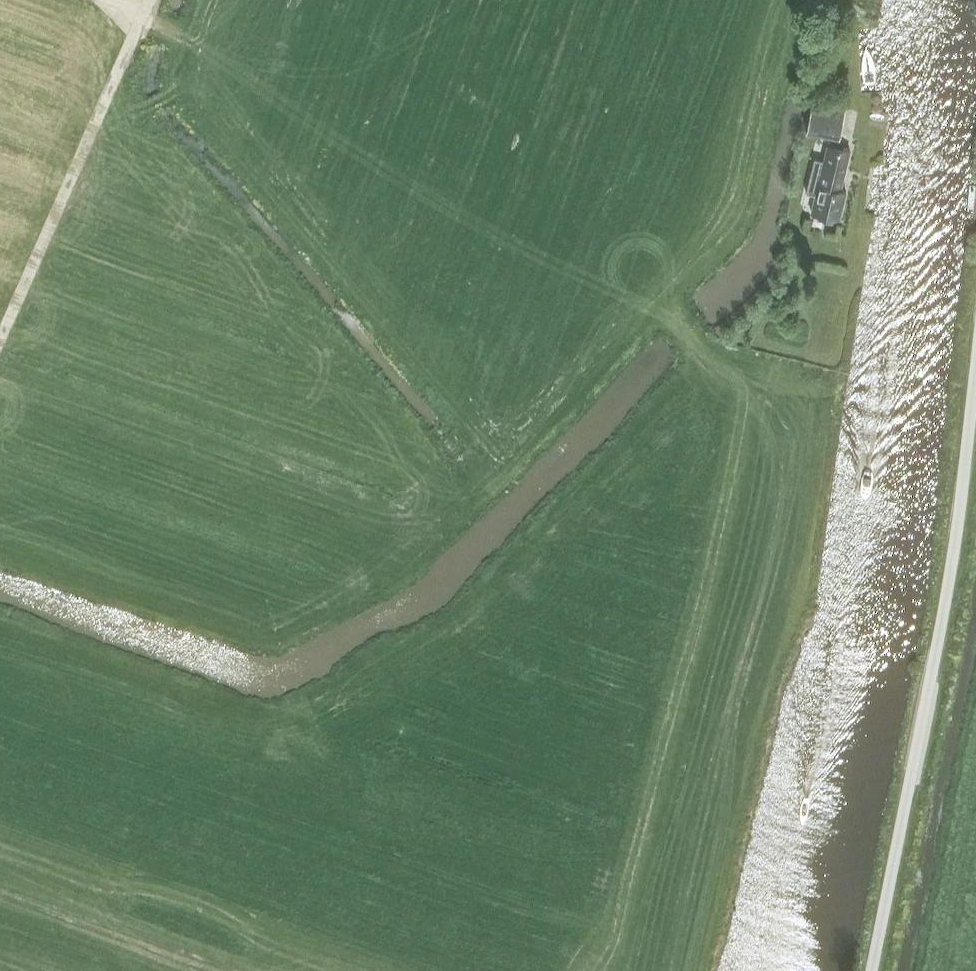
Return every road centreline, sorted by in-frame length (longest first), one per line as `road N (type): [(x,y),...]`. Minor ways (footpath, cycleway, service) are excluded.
road 1 (unclassified): [(872,970),(947,591),(975,359)]

